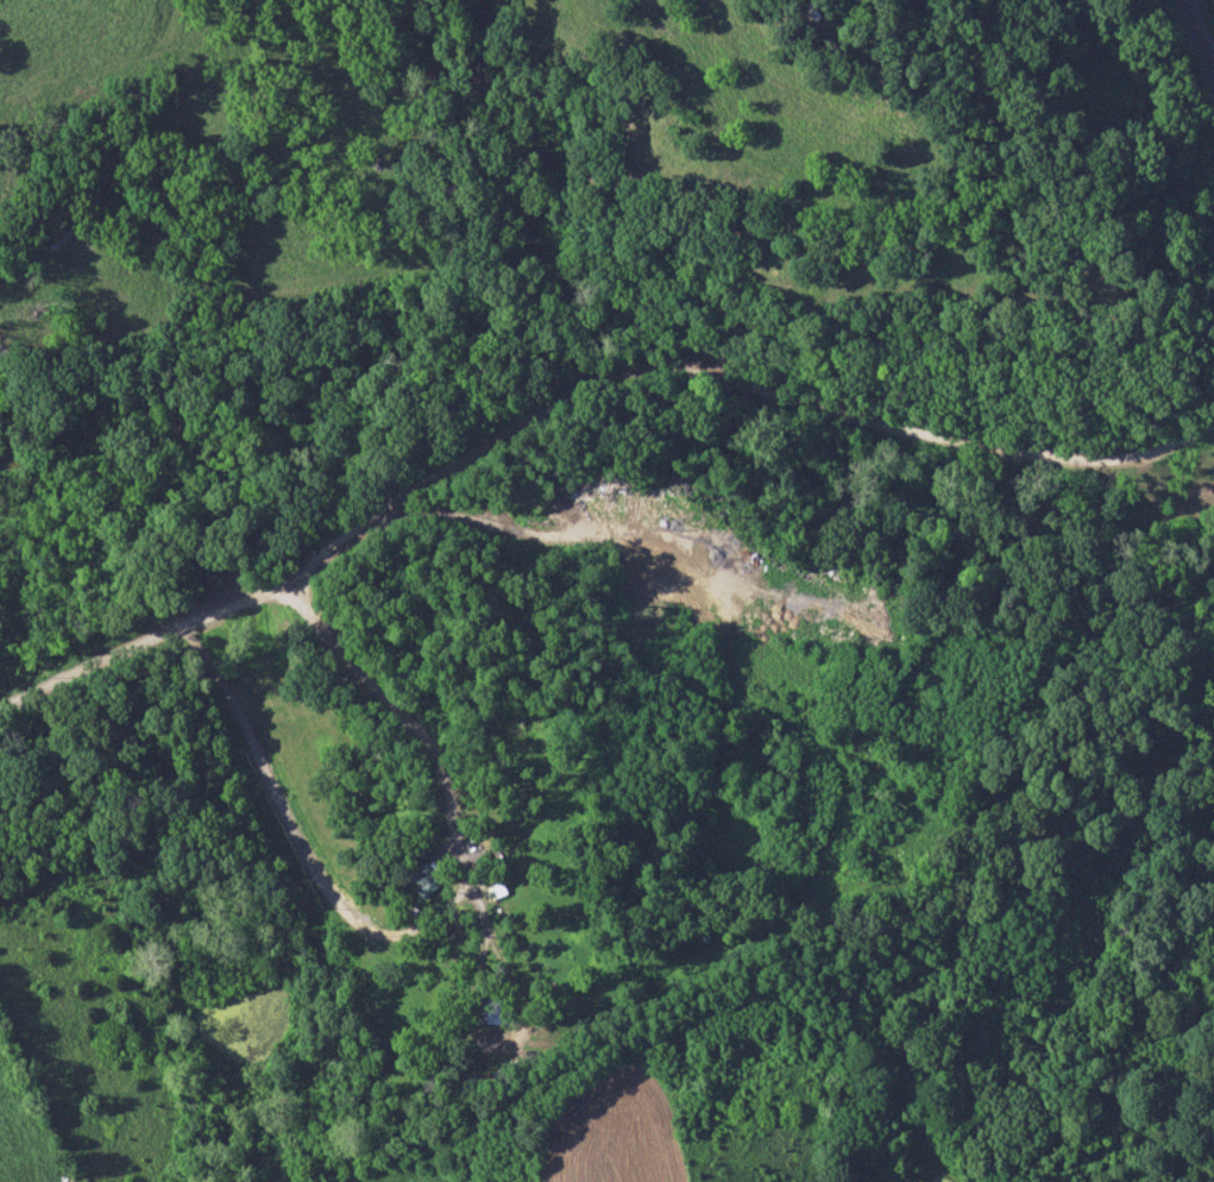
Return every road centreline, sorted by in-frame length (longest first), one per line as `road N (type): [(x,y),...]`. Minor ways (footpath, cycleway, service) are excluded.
road 1 (residential): [(0,705),(597,383),(690,375),(886,428),(1092,461),(1145,454),(1213,425)]

